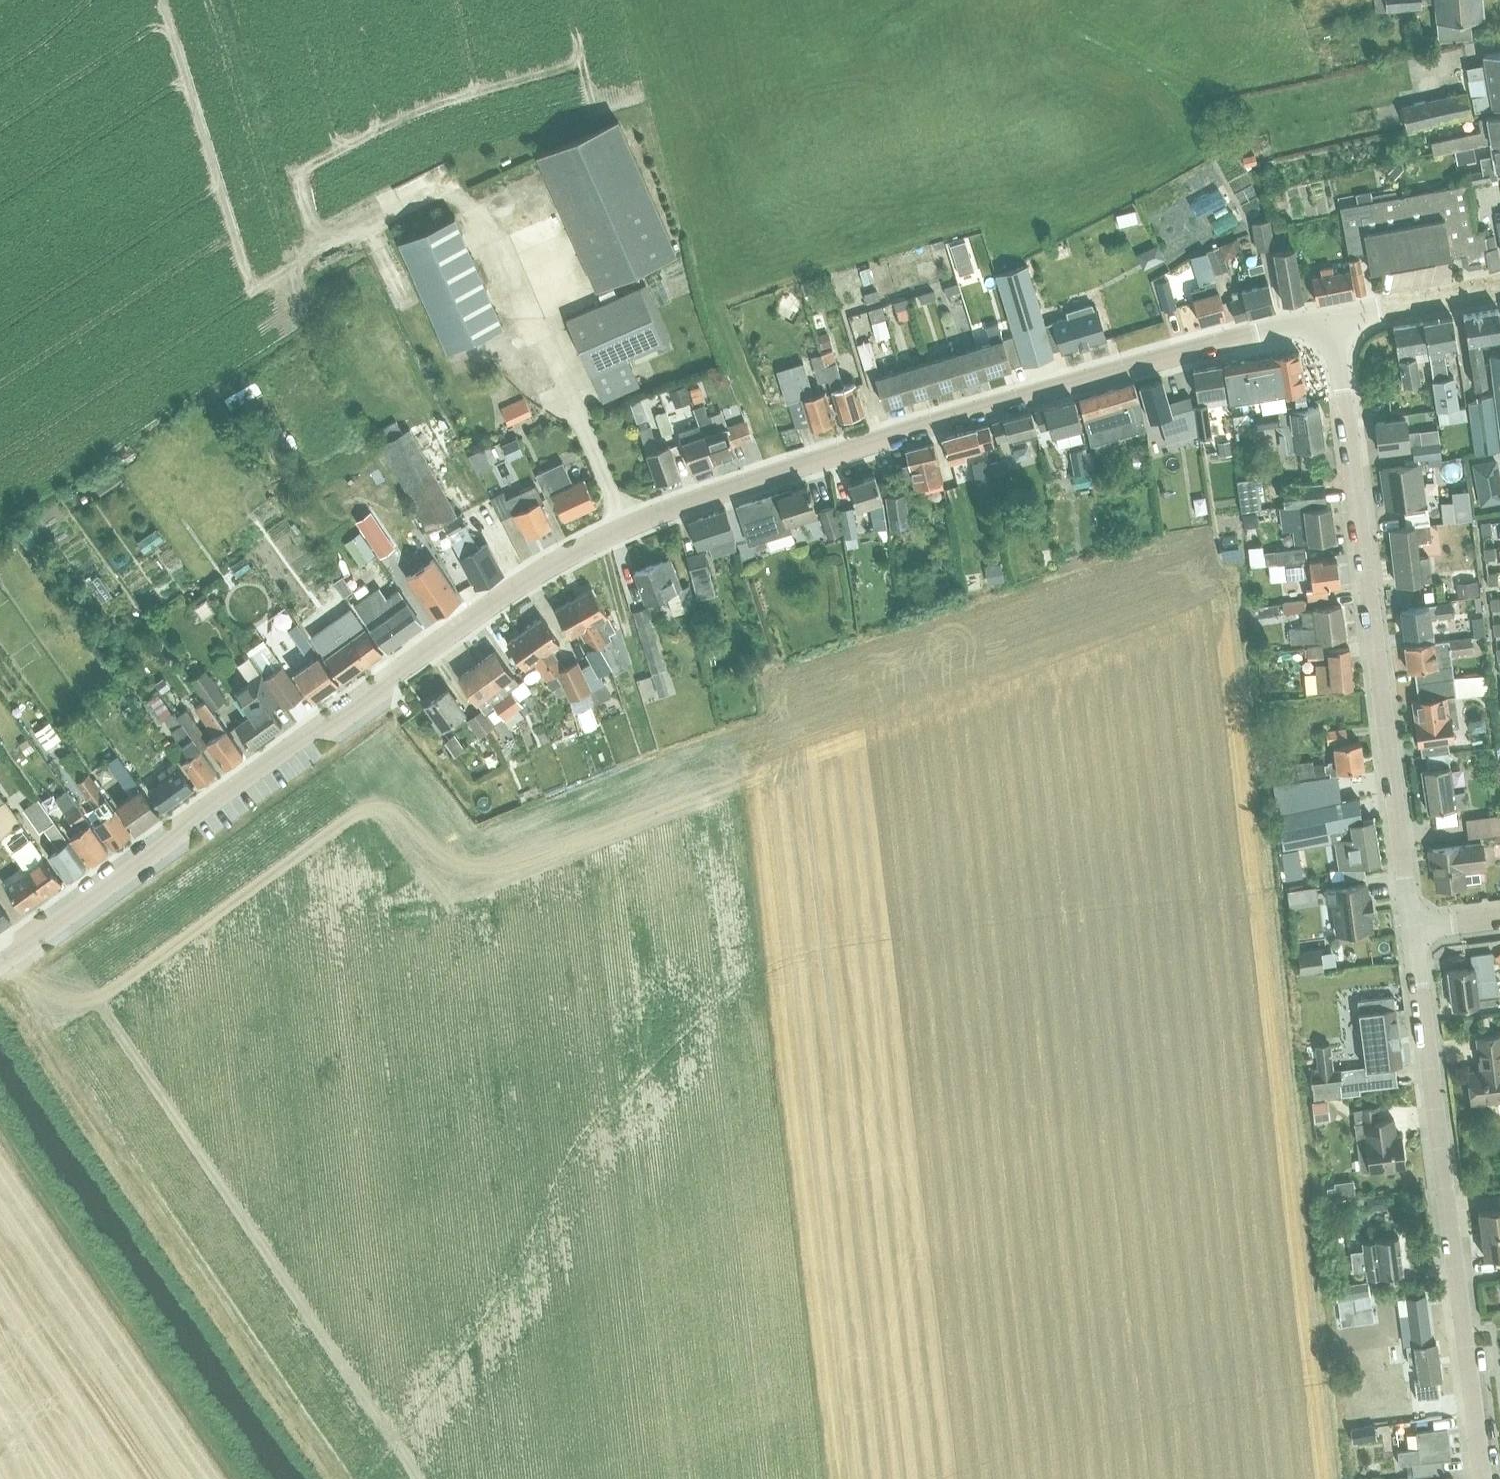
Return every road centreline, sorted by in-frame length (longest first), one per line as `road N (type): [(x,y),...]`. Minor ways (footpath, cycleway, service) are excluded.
road 1 (tertiary): [(0,957),(557,560),(651,515),(1019,393),(1328,317)]
road 2 (residential): [(1406,933),(1328,317)]
road 3 (residential): [(1481,1478),(1406,933)]
road 4 (tertiary): [(1328,317),(1499,284)]

